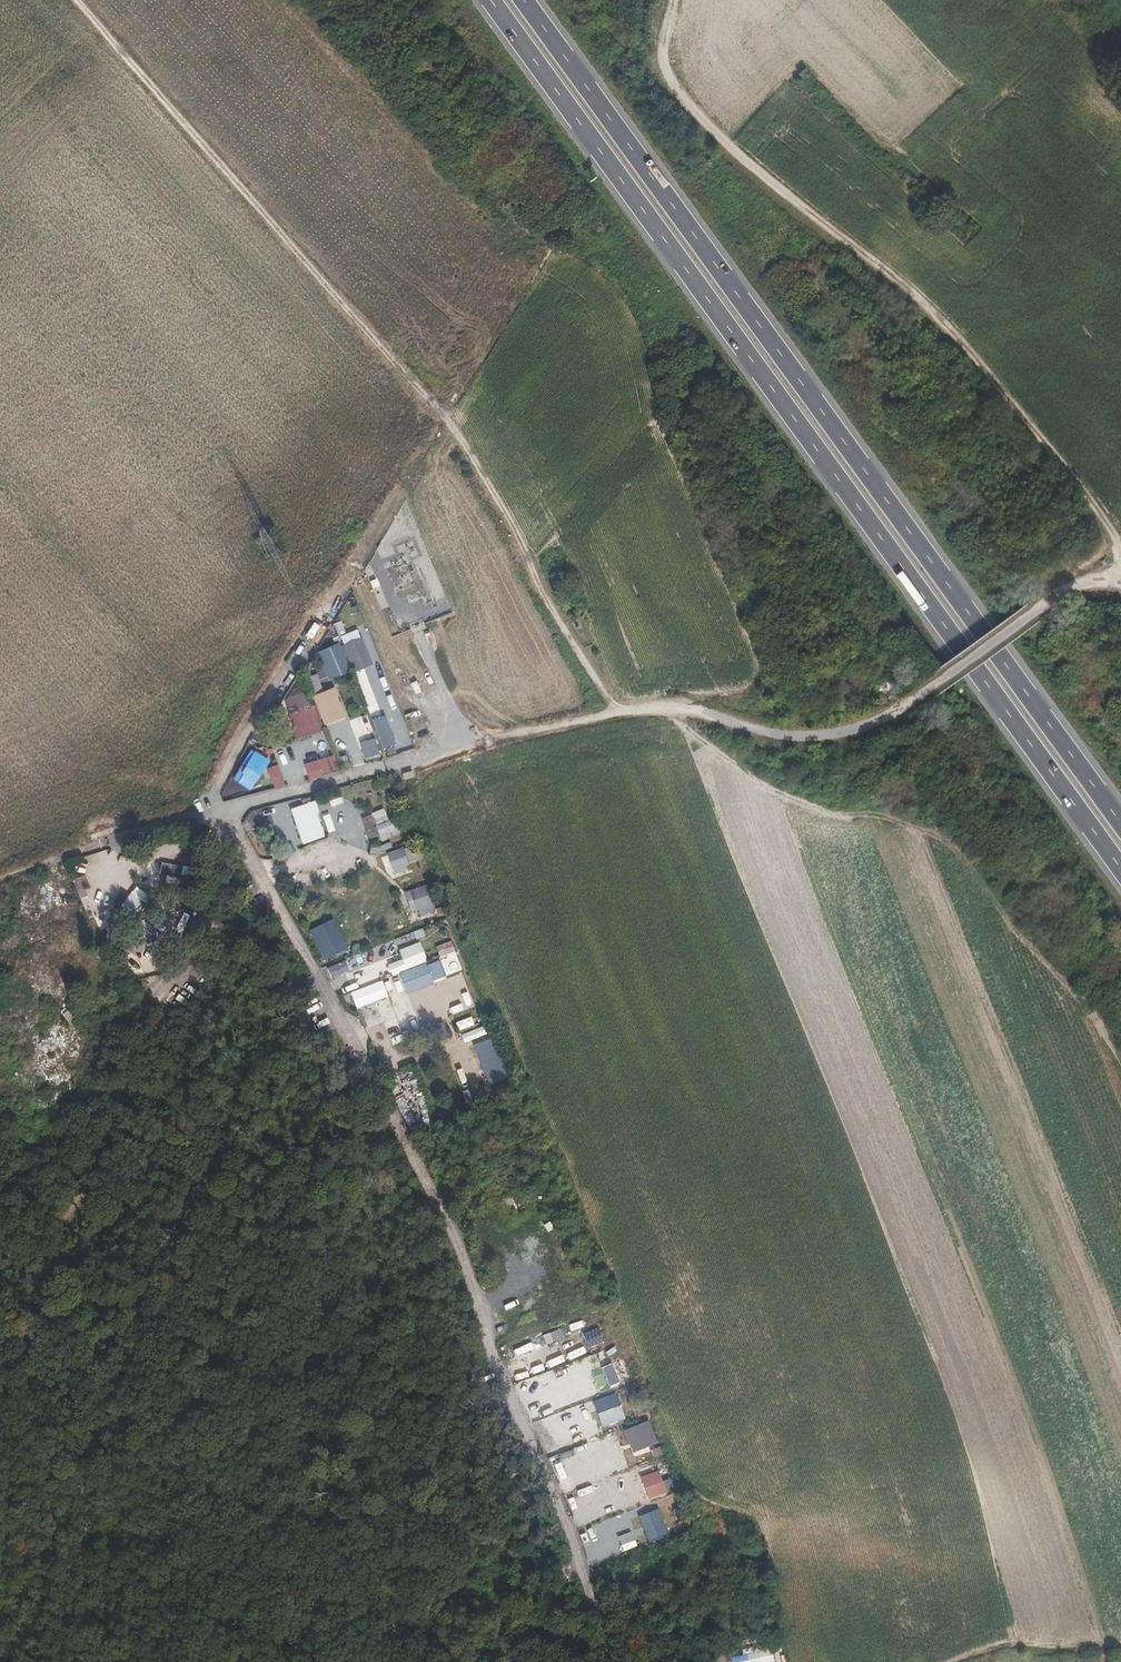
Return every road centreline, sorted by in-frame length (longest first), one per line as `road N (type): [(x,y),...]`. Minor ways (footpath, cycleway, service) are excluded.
road 1 (unclassified): [(611,1661),(448,1218),(224,809),(616,713),(681,706),(778,734),(838,732),(916,699),(1062,592),(1120,592)]
road 2 (motorway): [(492,0),(1120,867)]
road 3 (motorway): [(1120,823),(537,0)]
road 4 (track): [(78,0),(449,418),(616,713)]
road 5 (track): [(1120,547),(975,360),(866,260),(731,155),(687,108),(662,68),(671,0)]
road 6 (track): [(224,809),(224,792),(333,600),(539,260)]
road 7 (track): [(224,809),(199,886),(196,971),(170,988),(146,1019),(45,1248),(0,1308)]
road 8 (track): [(224,809),(0,880)]

